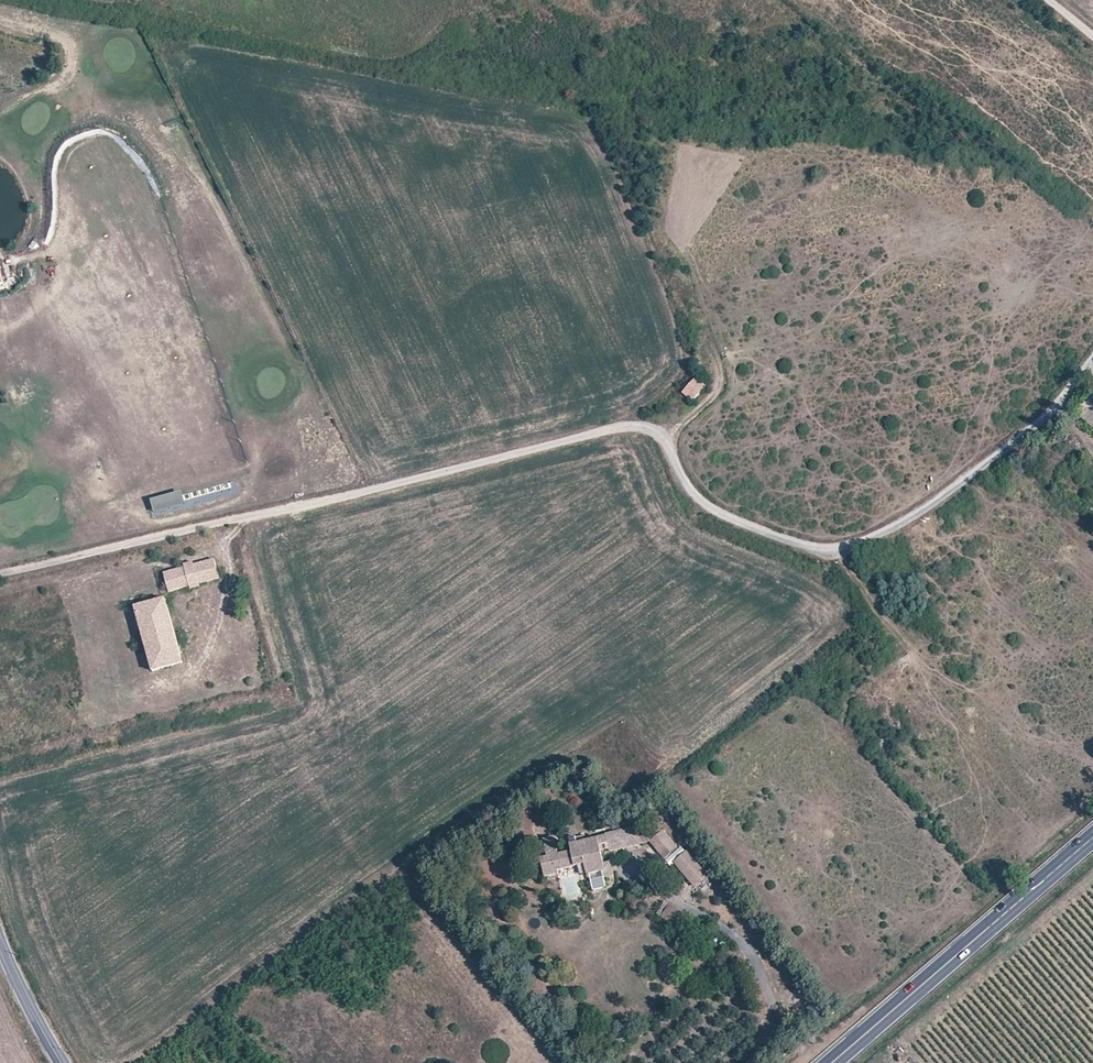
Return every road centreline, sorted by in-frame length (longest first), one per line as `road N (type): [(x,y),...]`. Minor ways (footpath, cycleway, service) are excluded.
road 1 (unclassified): [(0,572),(647,422),(695,505),(834,554),(887,532),(963,484),(1041,420),(1092,359)]
road 2 (primary): [(1092,836),(832,1062)]
road 3 (tertiary): [(60,1062),(0,943)]

